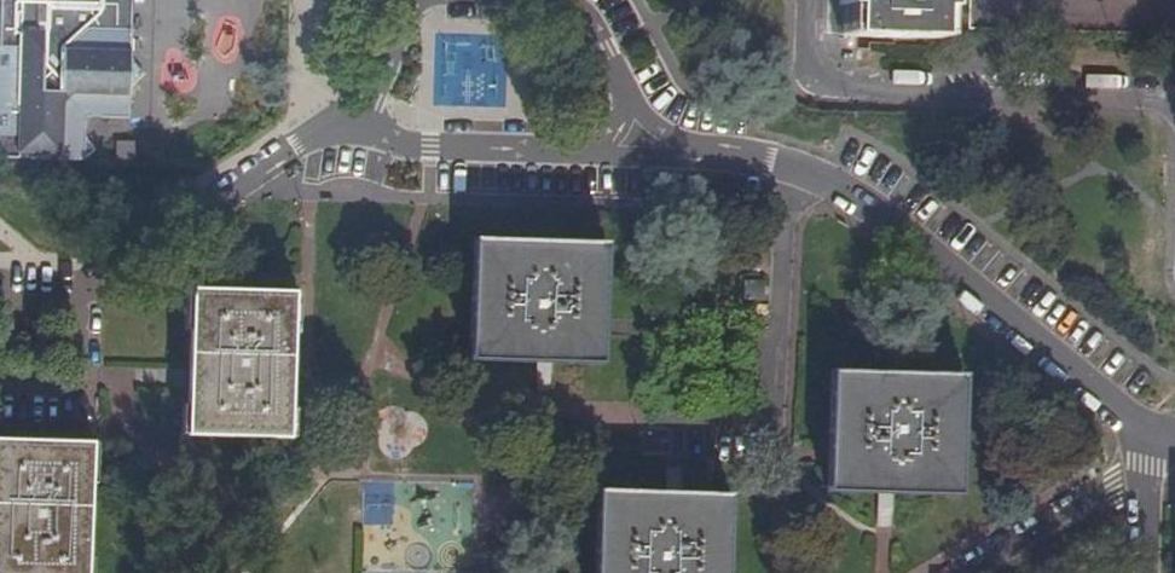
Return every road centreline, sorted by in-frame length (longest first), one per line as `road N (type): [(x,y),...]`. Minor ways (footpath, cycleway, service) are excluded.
road 1 (residential): [(1174,437),(1127,415),(872,203),(796,169),(716,155)]
road 2 (residential): [(808,0),(808,50),(819,76),(843,87),(1174,102)]
road 3 (residential): [(367,129),(431,147),(716,155)]
road 4 (residential): [(367,129),(313,130),(77,305)]
road 5 (residential): [(1174,437),(1123,482),(965,572)]
road 6 (residential): [(716,155),(642,125),(574,6),(560,0)]
road 7 (residential): [(1,374),(76,376),(77,305)]
road 8 (residential): [(77,305),(3,303),(1,374)]
road 9 (residential): [(419,0),(376,88),(367,129)]

